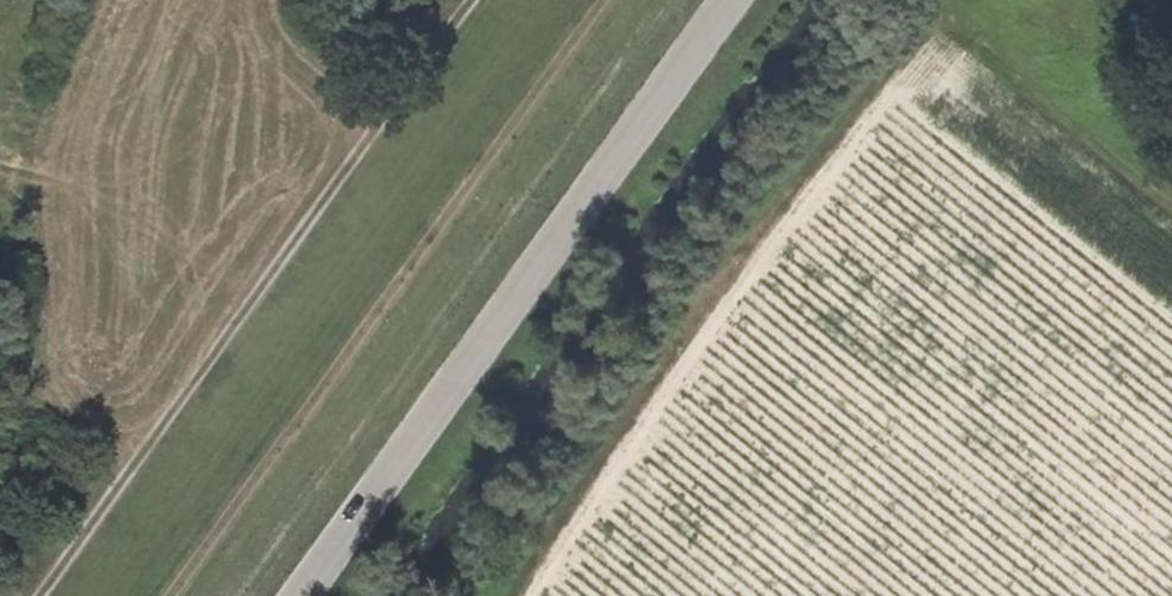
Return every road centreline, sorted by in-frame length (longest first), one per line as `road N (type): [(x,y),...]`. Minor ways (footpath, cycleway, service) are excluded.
road 1 (track): [(611,0),(176,595)]
road 2 (unclassified): [(722,0),(290,595)]
road 3 (track): [(45,595),(475,0)]
road 4 (track): [(519,595),(671,373),(949,6)]
road 5 (track): [(0,175),(83,196),(256,300)]

